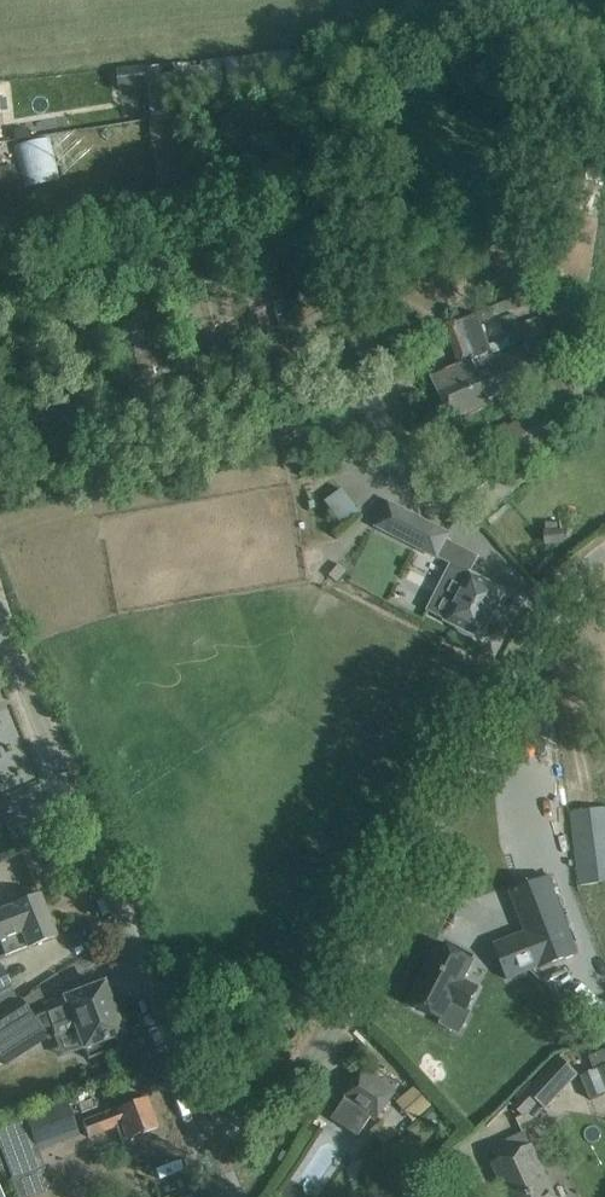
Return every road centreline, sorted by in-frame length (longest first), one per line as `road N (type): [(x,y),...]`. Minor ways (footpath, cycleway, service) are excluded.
road 1 (residential): [(212,1134),(303,1071),(531,642),(559,599),(604,553)]
road 2 (residential): [(212,1134),(0,636)]

